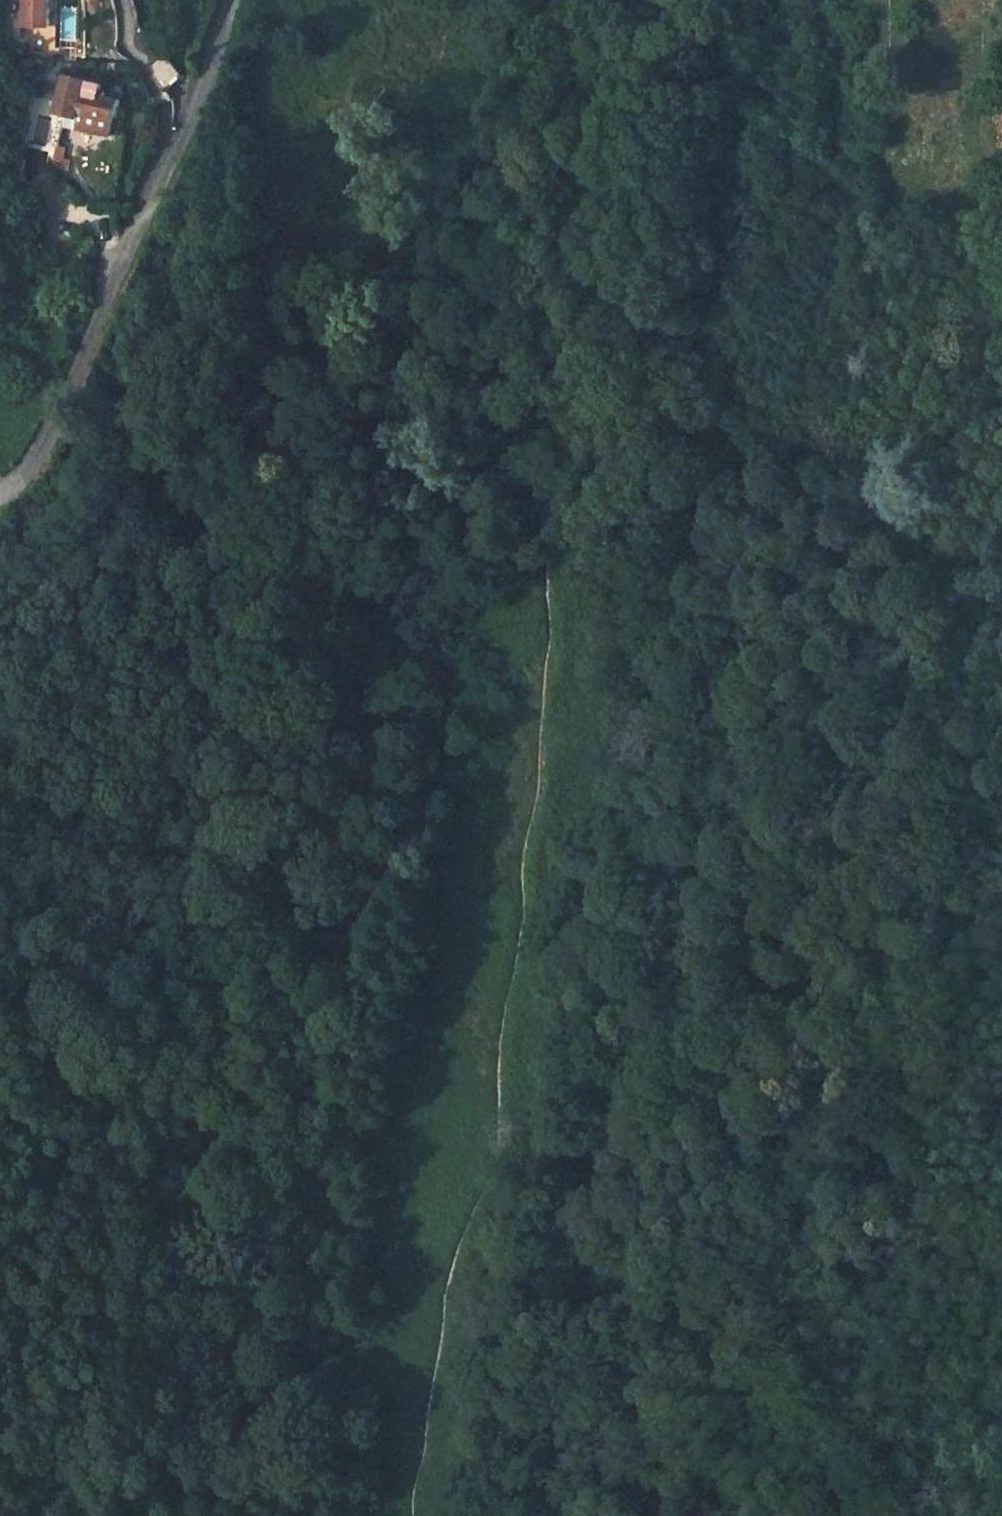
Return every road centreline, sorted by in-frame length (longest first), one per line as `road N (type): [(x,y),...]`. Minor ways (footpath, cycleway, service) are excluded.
road 1 (residential): [(0,492),(28,473),(202,81),(228,0)]

